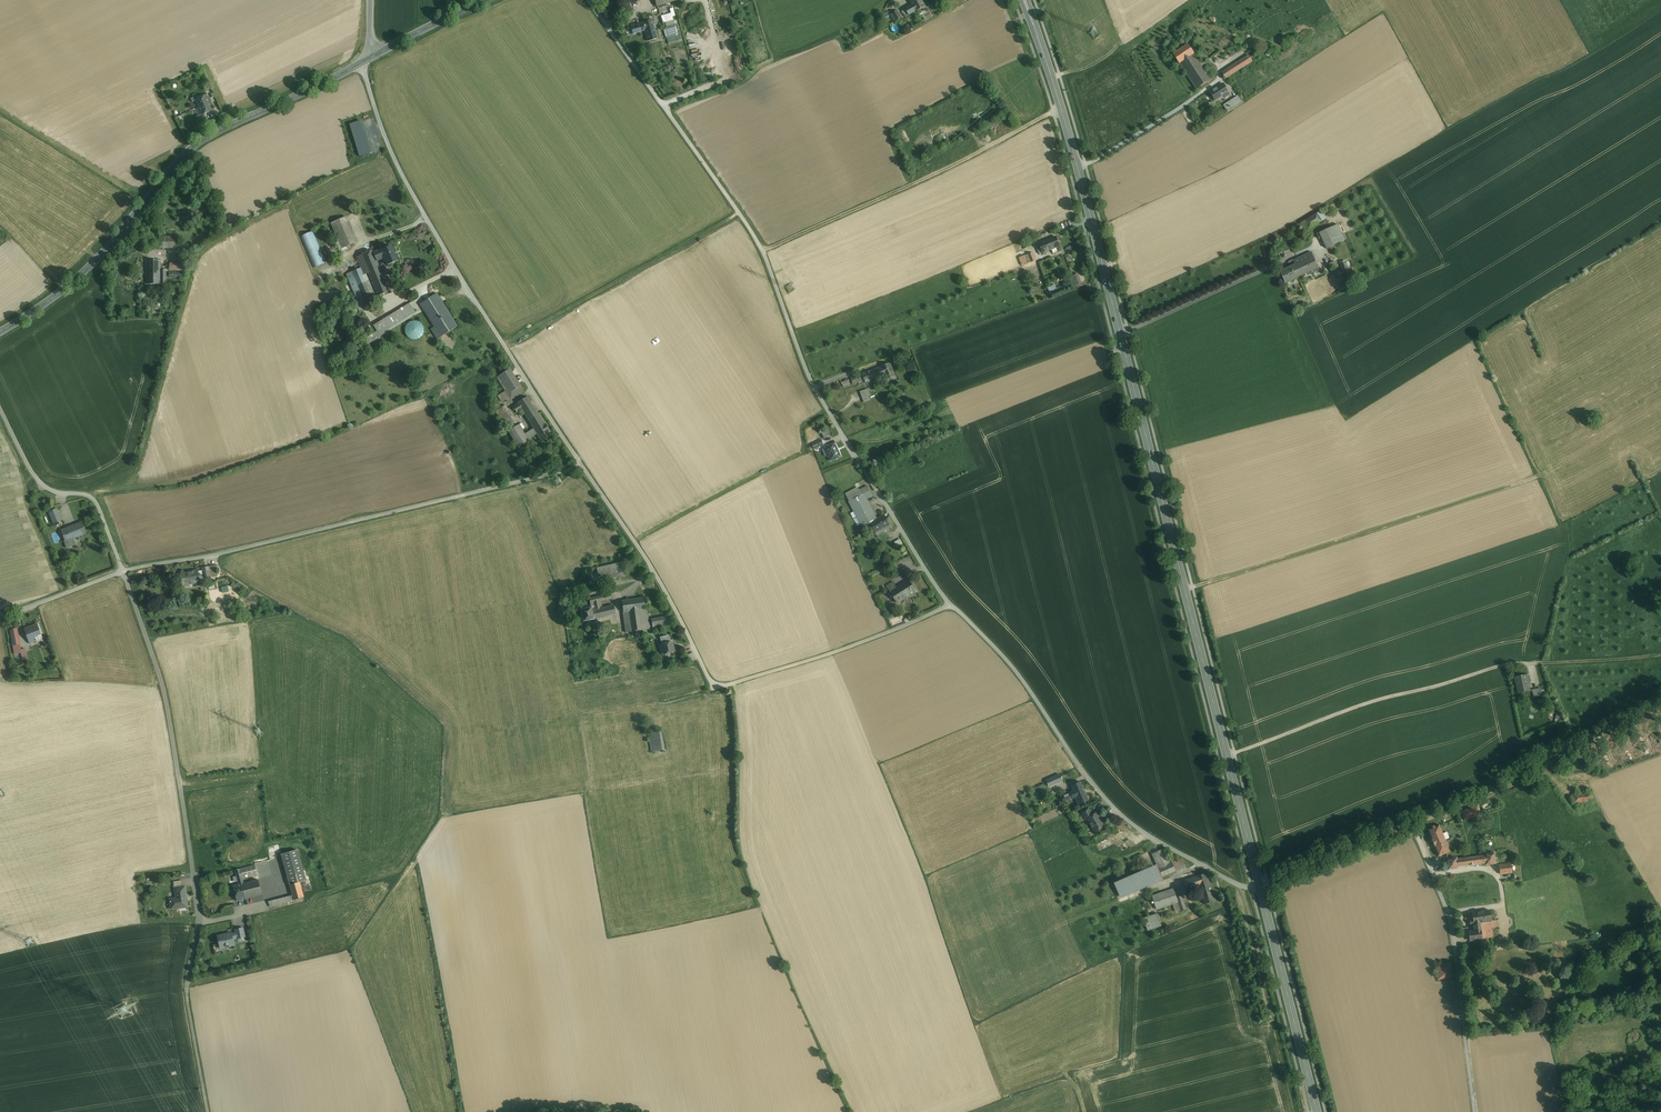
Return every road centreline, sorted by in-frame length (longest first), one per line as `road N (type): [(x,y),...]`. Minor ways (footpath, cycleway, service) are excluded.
road 1 (primary): [(1259,884),(1079,166),(1024,0)]
road 2 (unclassified): [(588,0),(742,217),(813,383),(950,604)]
road 3 (unclassified): [(582,466),(651,567),(716,685),(840,650),(950,604)]
road 4 (unclassified): [(582,466),(123,571)]
road 5 (unclassified): [(362,62),(401,173),(582,466)]
road 6 (secondary): [(362,62),(188,151),(89,267),(0,333)]
road 7 (unclassified): [(950,604),(1021,677),(1079,766),(1134,827),(1235,884),(1259,884)]
road 8 (track): [(1184,589),(1541,476)]
road 9 (unclassified): [(200,920),(167,709),(123,571)]
road 10 (track): [(762,251),(1062,109)]
road 11 (primary): [(1318,1111),(1259,884)]
road 12 (unclassified): [(123,571),(95,500),(48,487),(34,473),(0,408)]
road 13 (track): [(208,1111),(186,997),(200,920)]
road 14 (track): [(1262,271),(1277,235),(1371,180)]
road 15 (secondary): [(487,0),(370,58)]
road 16 (unclassified): [(123,571),(0,614)]
road 17 (track): [(1660,655),(1532,664)]

